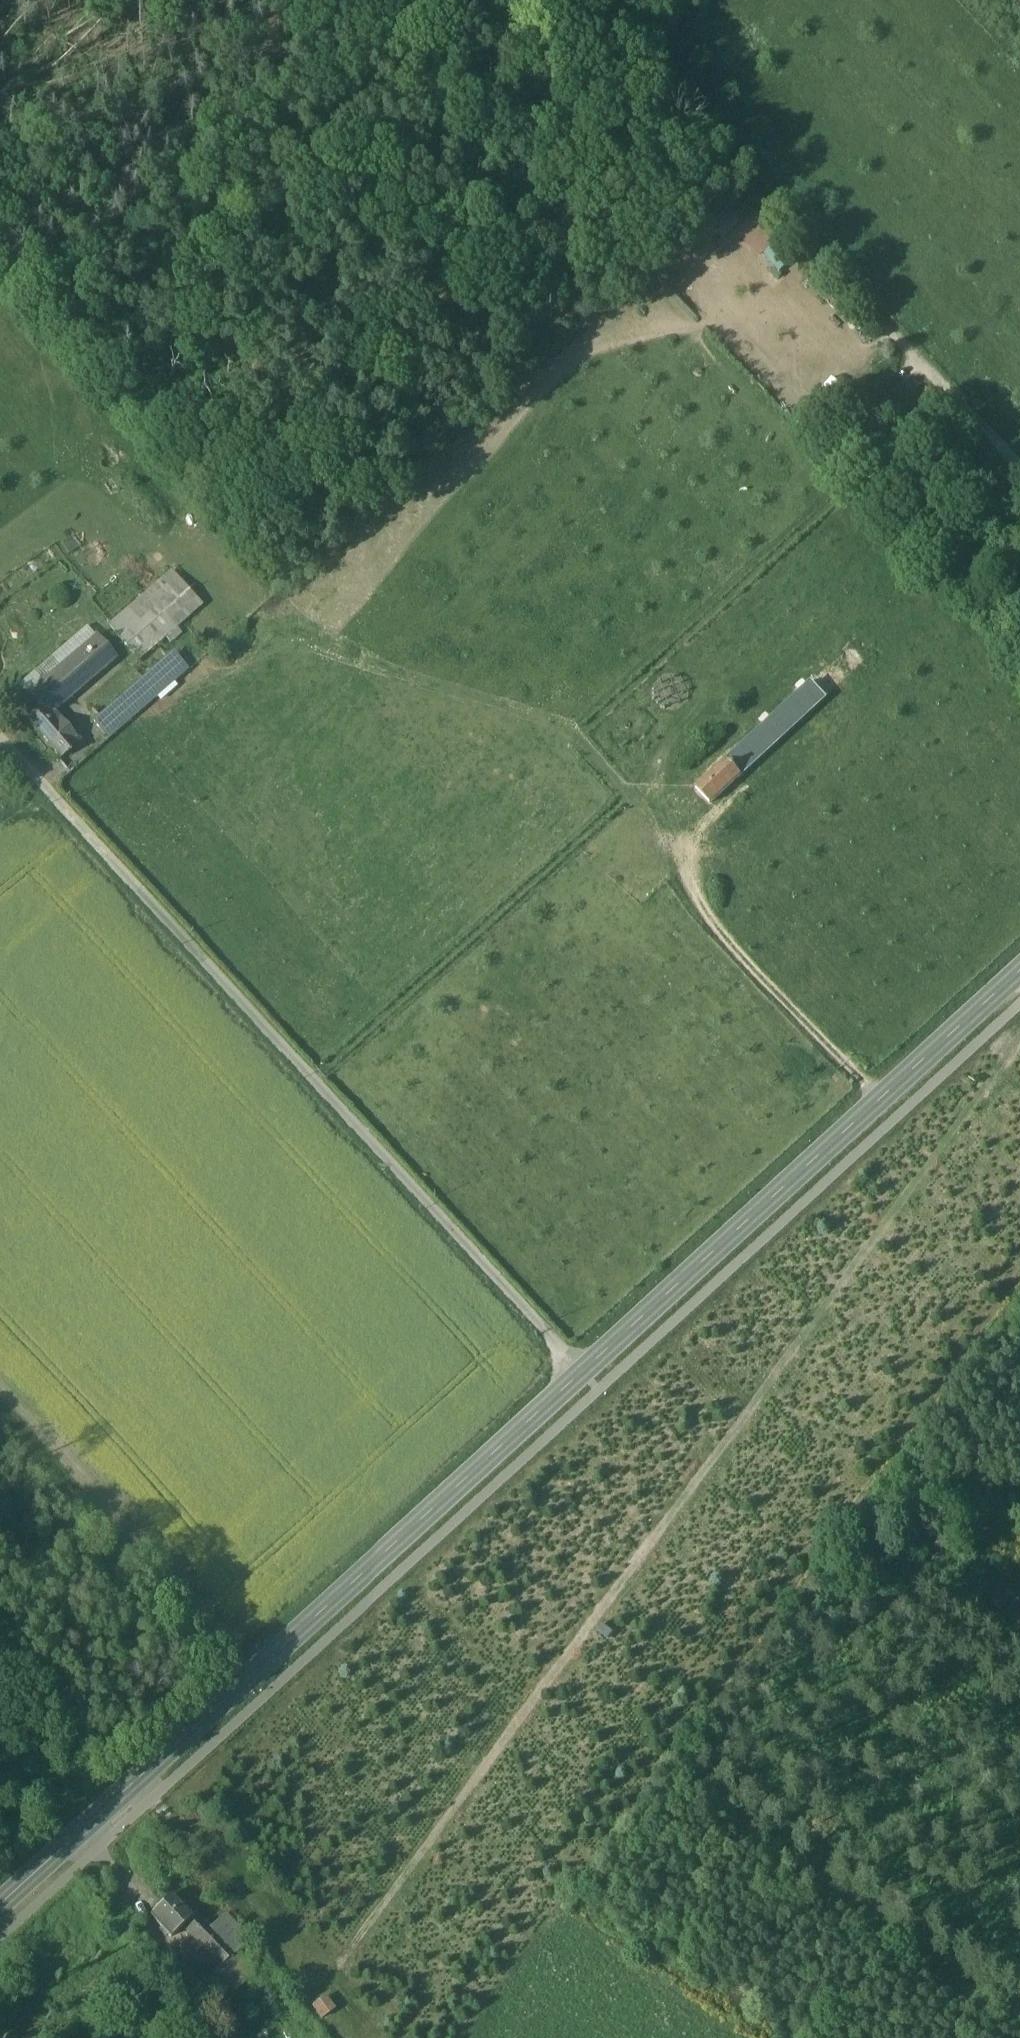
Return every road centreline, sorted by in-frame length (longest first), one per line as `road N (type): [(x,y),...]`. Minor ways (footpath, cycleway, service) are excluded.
road 1 (tertiary): [(0,1905),(1019,972)]
road 2 (track): [(1019,459),(919,351)]

